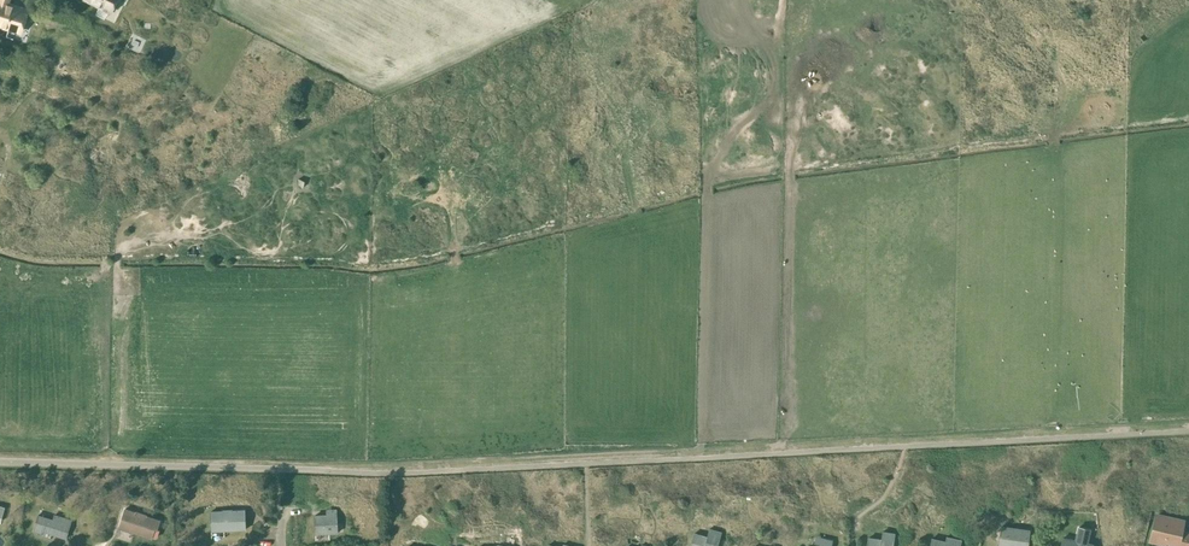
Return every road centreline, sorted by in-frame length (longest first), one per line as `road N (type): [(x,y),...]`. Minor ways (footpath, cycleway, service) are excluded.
road 1 (unclassified): [(282,472),(0,466)]

